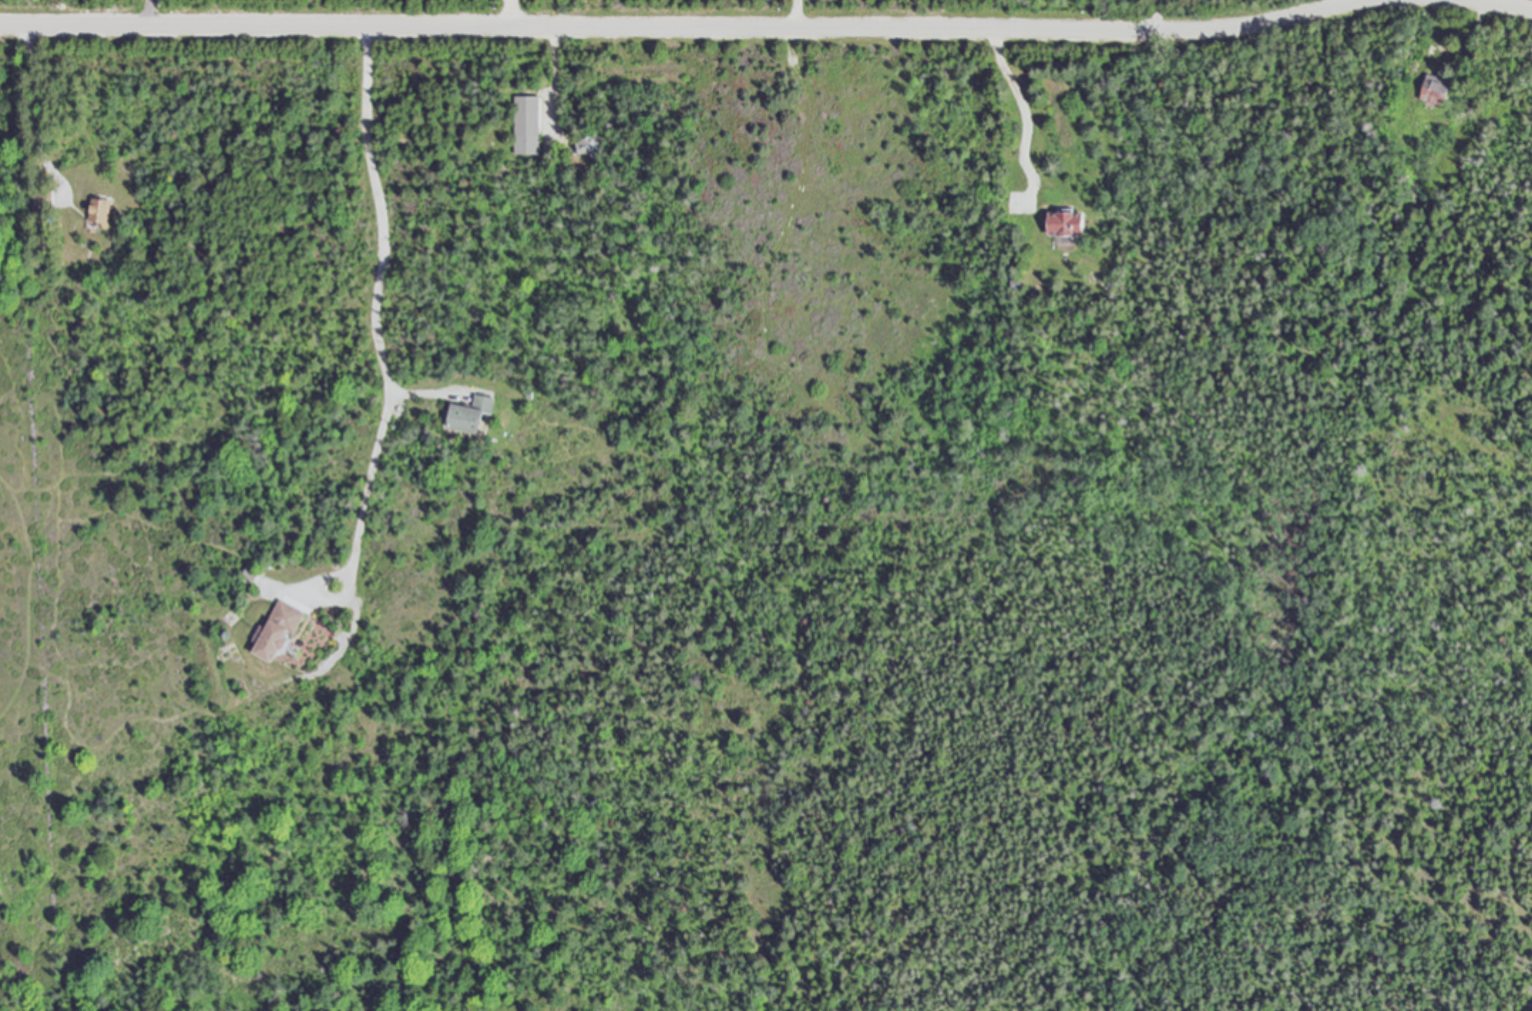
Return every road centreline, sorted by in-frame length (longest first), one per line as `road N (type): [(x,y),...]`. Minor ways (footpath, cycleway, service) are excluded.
road 1 (residential): [(1369,0),(1215,30),(0,25)]

